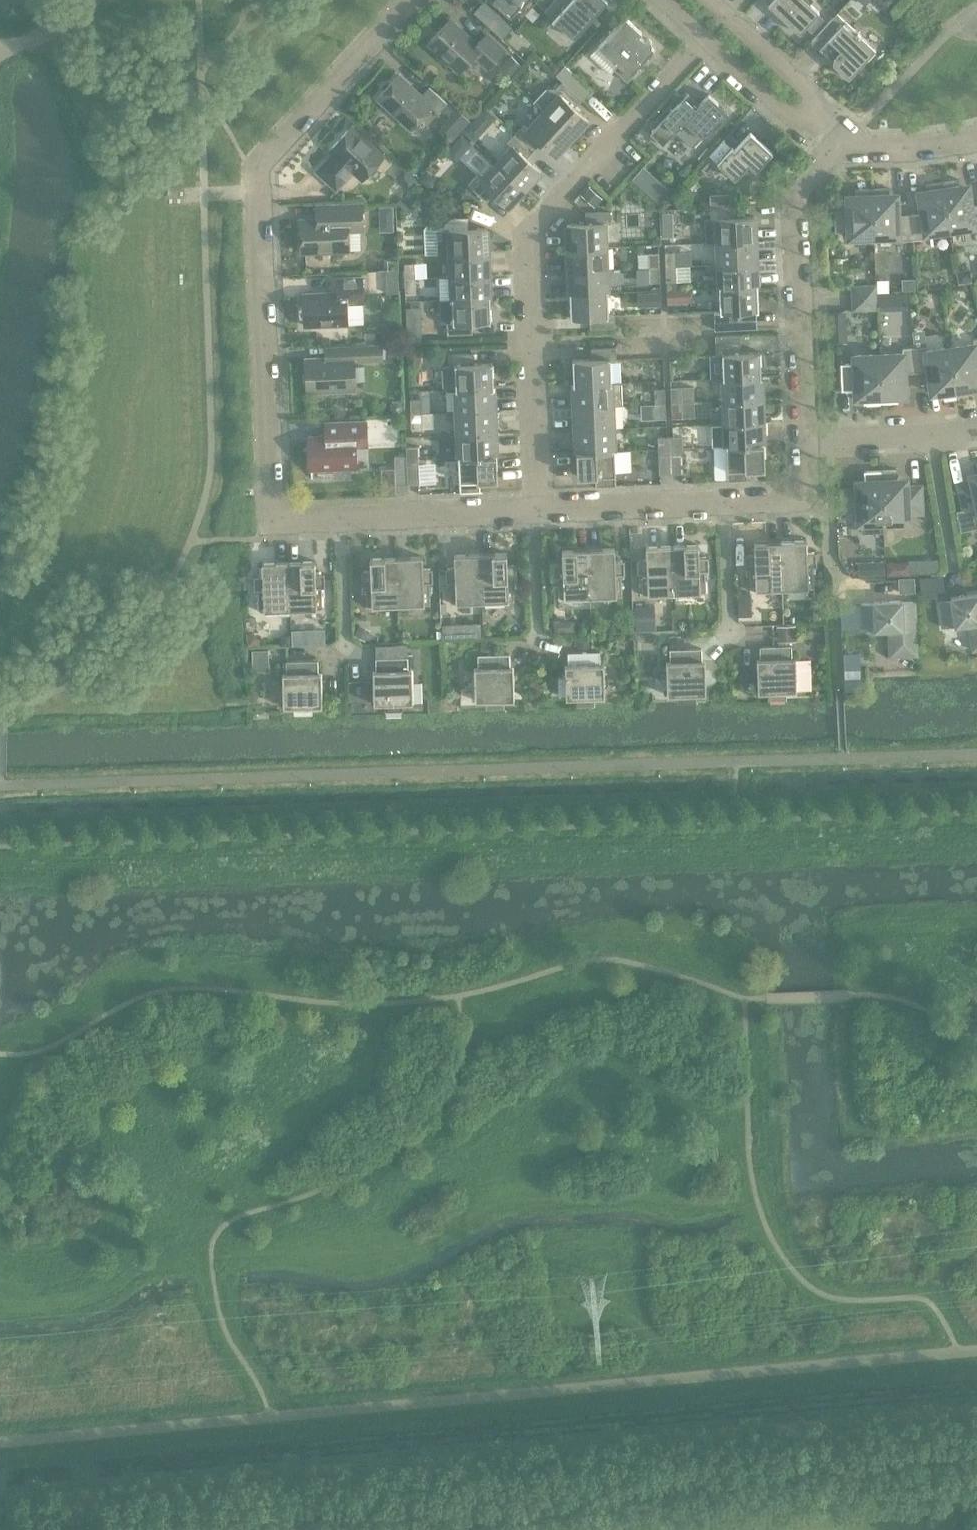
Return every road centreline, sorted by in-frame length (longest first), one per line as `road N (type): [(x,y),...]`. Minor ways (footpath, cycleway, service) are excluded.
road 1 (residential): [(341,519),(272,521),(258,167),(412,0)]
road 2 (residential): [(535,509),(526,238),(705,37)]
road 3 (residential): [(806,440),(795,196),(844,140)]
road 4 (residential): [(535,509),(341,519)]
road 5 (residential): [(724,501),(535,509)]
road 6 (residential): [(705,37),(805,127),(844,140)]
road 7 (residential): [(844,140),(825,104),(725,15)]
road 8 (residential): [(953,569),(931,435)]
road 9 (residential): [(728,636),(724,501)]
road 10 (residential): [(844,140),(869,150),(976,138)]
road 11 (residential): [(537,636),(535,509)]
road 12 (residential): [(347,645),(341,519)]
road 13 (residential): [(931,435),(806,440)]

